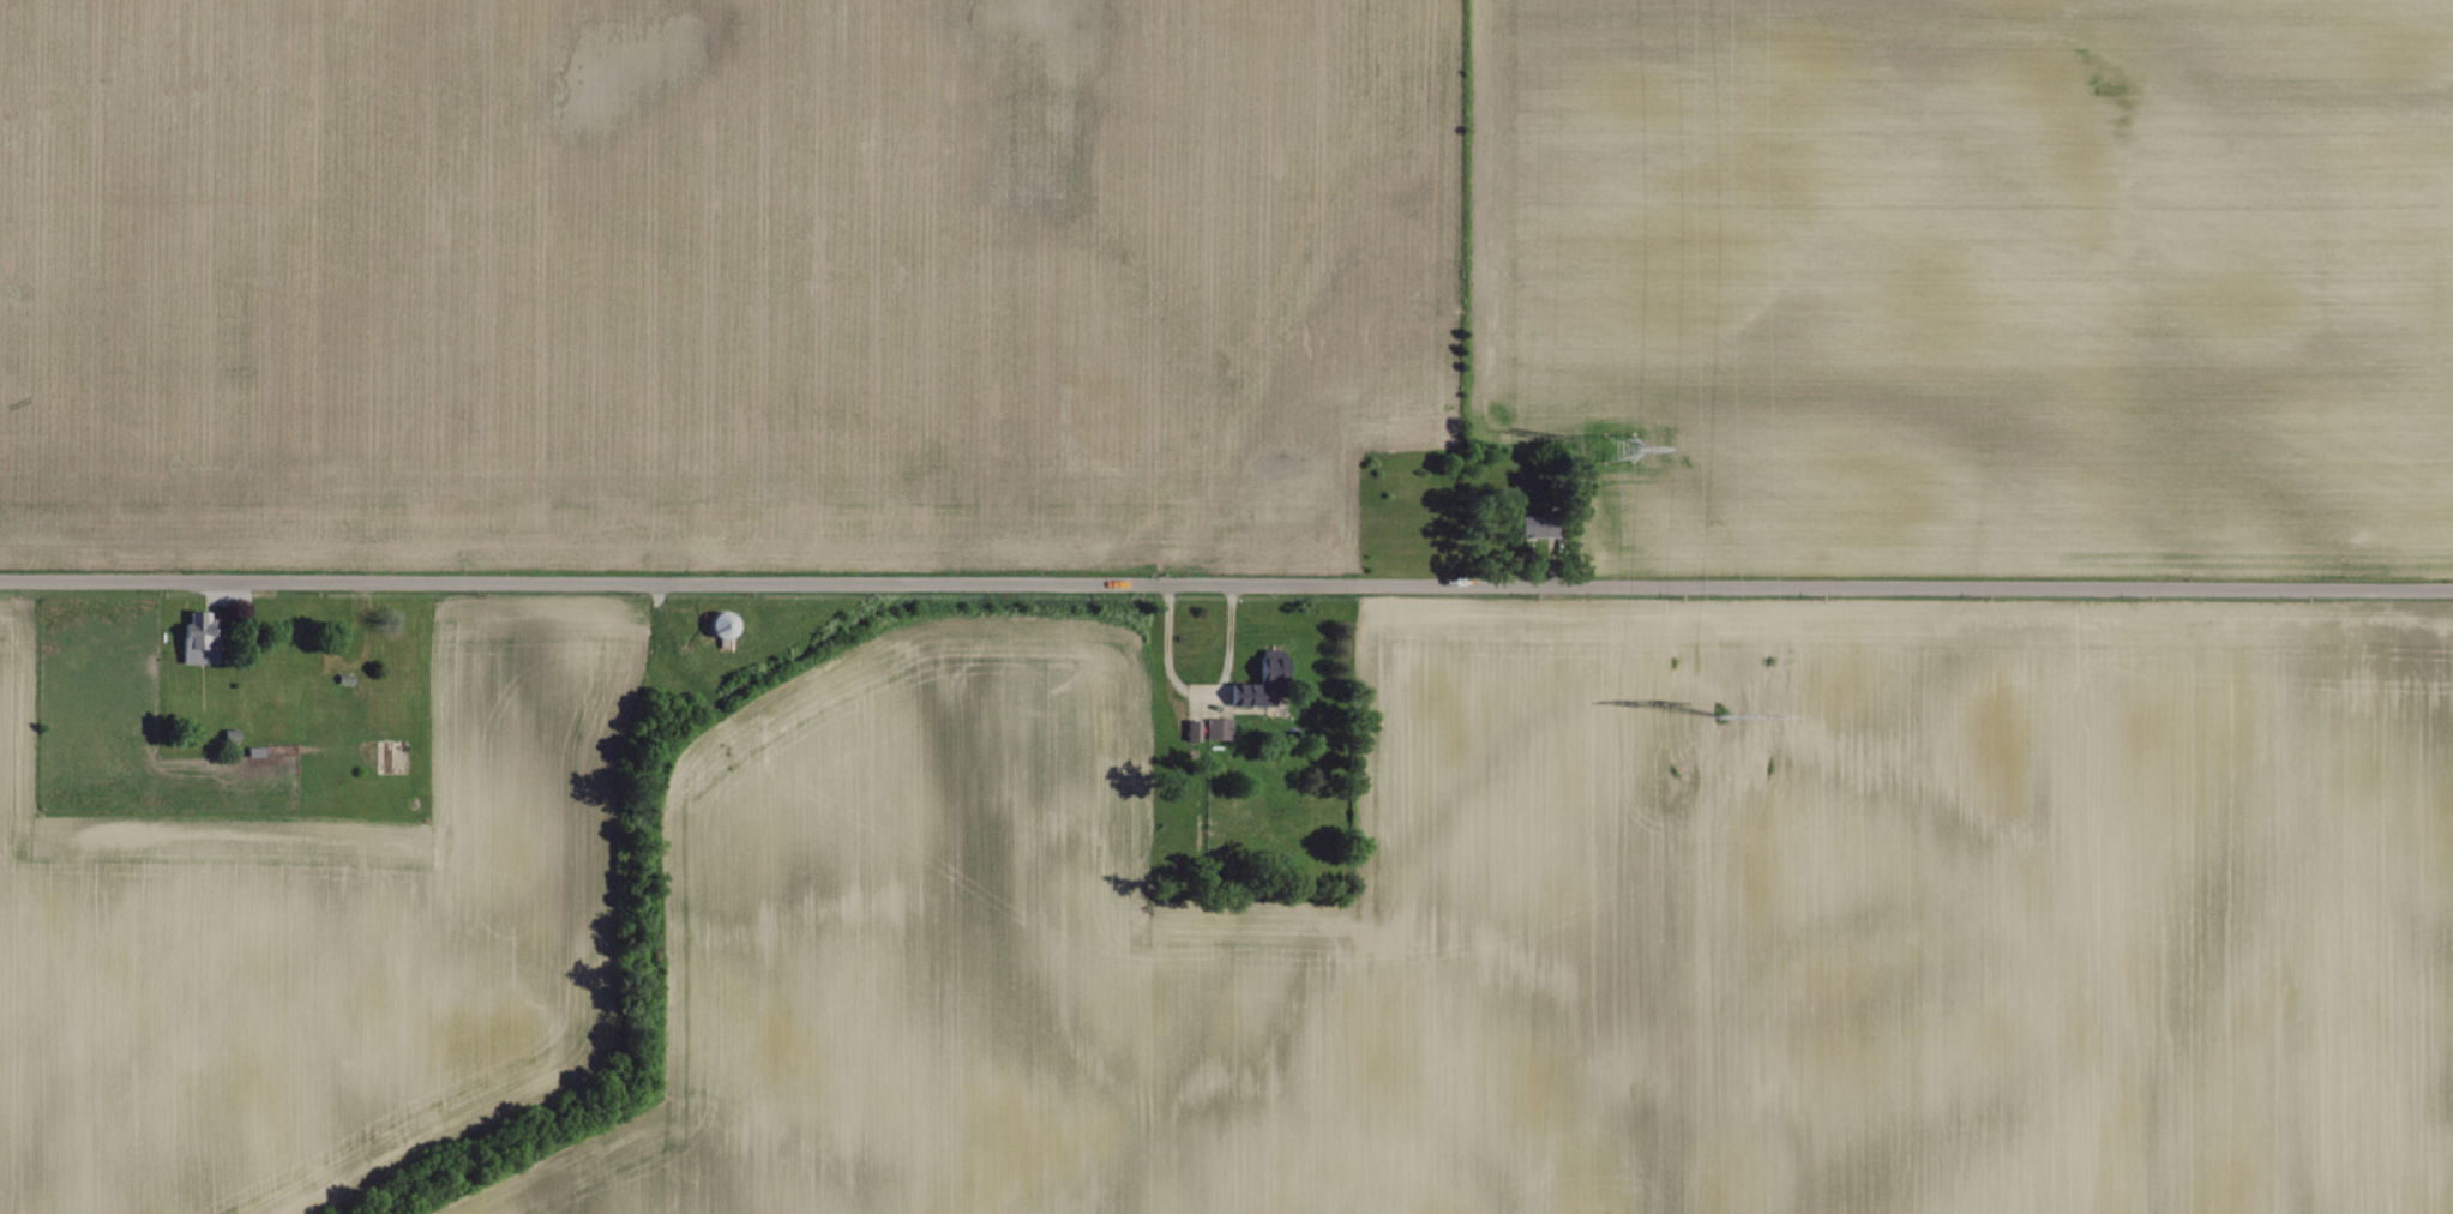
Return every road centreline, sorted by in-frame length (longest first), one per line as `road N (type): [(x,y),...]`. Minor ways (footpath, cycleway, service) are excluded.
road 1 (residential): [(2452,591),(0,578)]

